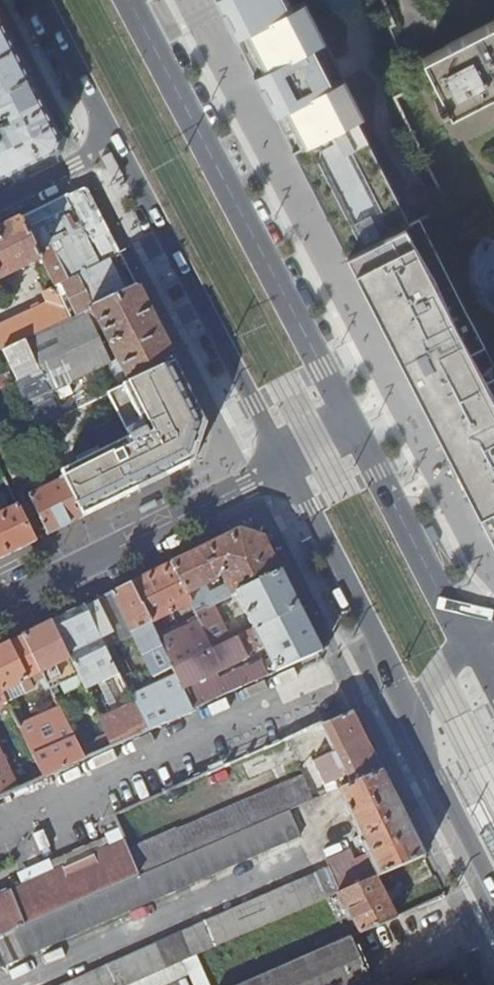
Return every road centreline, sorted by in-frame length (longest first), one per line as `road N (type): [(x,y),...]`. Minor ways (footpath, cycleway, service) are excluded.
road 1 (primary): [(353,427),(128,0)]
road 2 (primary): [(115,144),(284,463)]
road 3 (secondary): [(284,463),(0,605)]
road 4 (primary): [(284,463),(409,708)]
road 5 (primary): [(470,637),(353,427)]
road 6 (primary): [(409,708),(493,888)]
road 7 (primary): [(39,0),(115,144)]
road 8 (residential): [(115,144),(0,202)]

